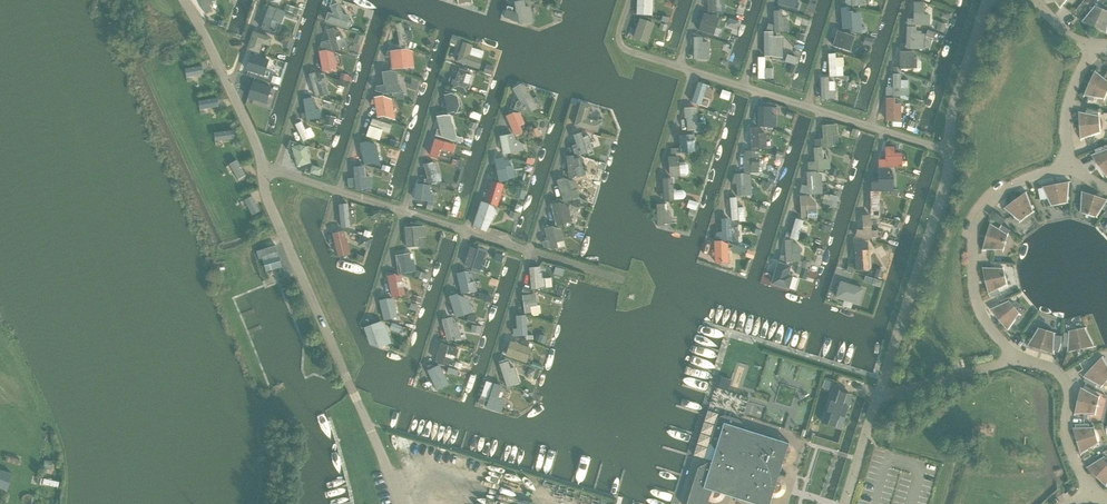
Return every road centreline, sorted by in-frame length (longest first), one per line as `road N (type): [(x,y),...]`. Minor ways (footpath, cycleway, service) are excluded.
road 1 (residential): [(618,278),(263,171)]
road 2 (residential): [(403,503),(266,195),(263,171)]
road 3 (residential): [(949,148),(620,42)]
road 4 (residential): [(1014,354),(977,303),(977,222),(1019,182),(1071,167)]
road 5 (residential): [(880,392),(949,148)]
road 6 (residential): [(263,171),(184,0)]
road 7 (residential): [(1091,494),(1066,434),(1069,388),(1062,374),(1014,354)]
road 8 (residential): [(949,148),(951,111),(986,0)]
road 9 (residential): [(1071,167),(1066,114),(1096,47)]

